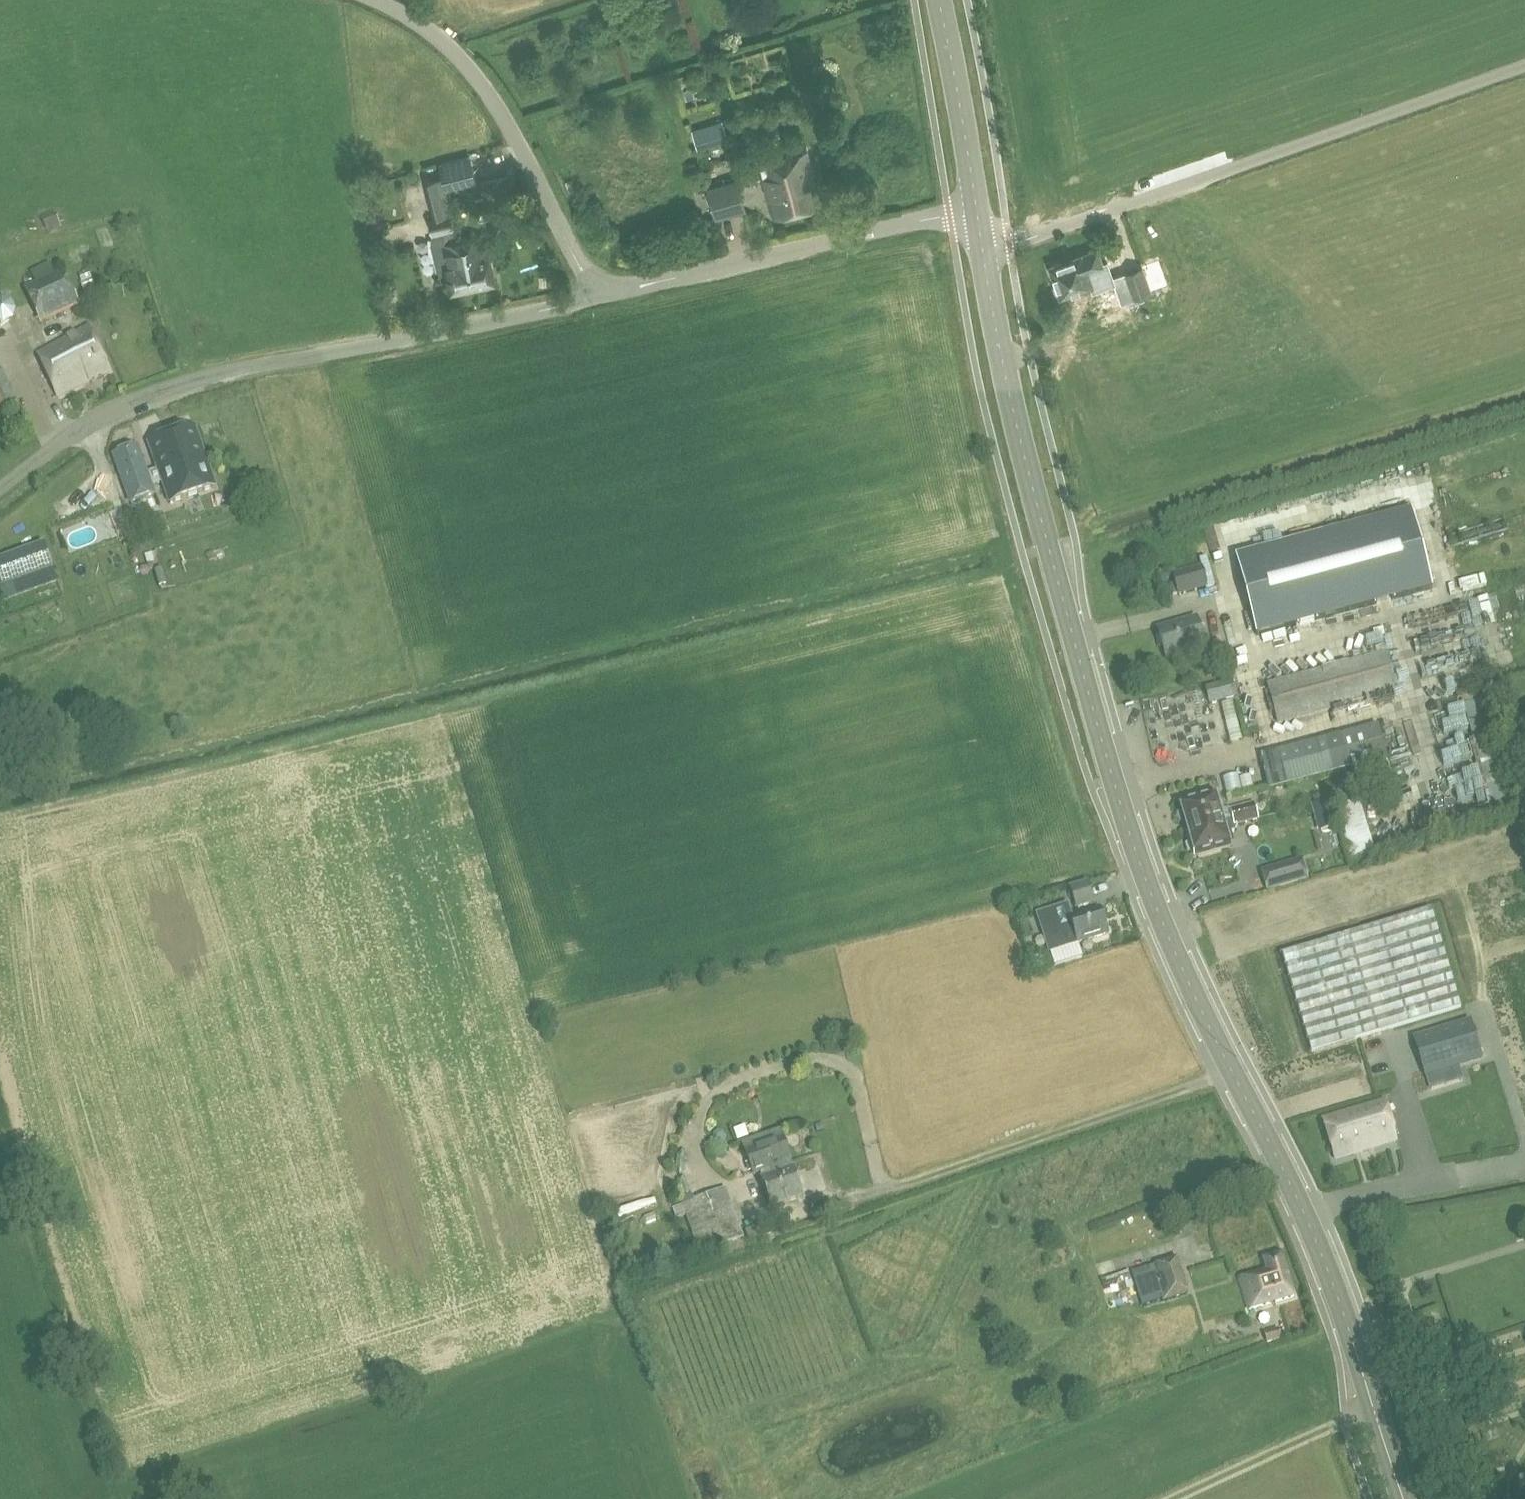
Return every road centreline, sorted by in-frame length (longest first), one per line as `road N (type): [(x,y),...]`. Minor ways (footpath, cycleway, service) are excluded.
road 1 (secondary): [(1404,1498),(1324,1252),(1167,944),(1116,803),(1036,506),(982,251)]
road 2 (unclassified): [(0,487),(87,423),(165,388),(597,298)]
road 3 (unclassified): [(982,251),(1524,65)]
road 4 (unclassified): [(597,298),(976,211)]
road 5 (unclassified): [(597,298),(488,92),(441,38),(376,0)]
road 6 (track): [(1373,1409),(1177,1498)]
road 7 (secondary): [(976,211),(939,0)]

